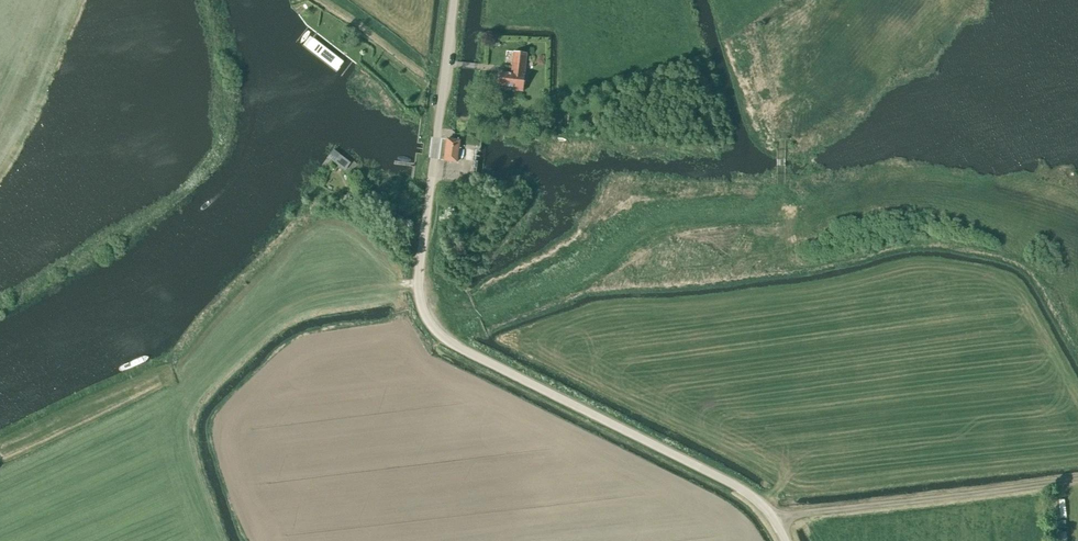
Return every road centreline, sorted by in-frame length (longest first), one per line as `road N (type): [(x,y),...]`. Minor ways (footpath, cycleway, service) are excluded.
road 1 (tertiary): [(785,540),(762,505),(736,487),(455,346),(431,326),(419,290),(436,138)]
road 2 (track): [(775,522),(1077,481)]
road 3 (tertiary): [(454,0),(436,138)]

